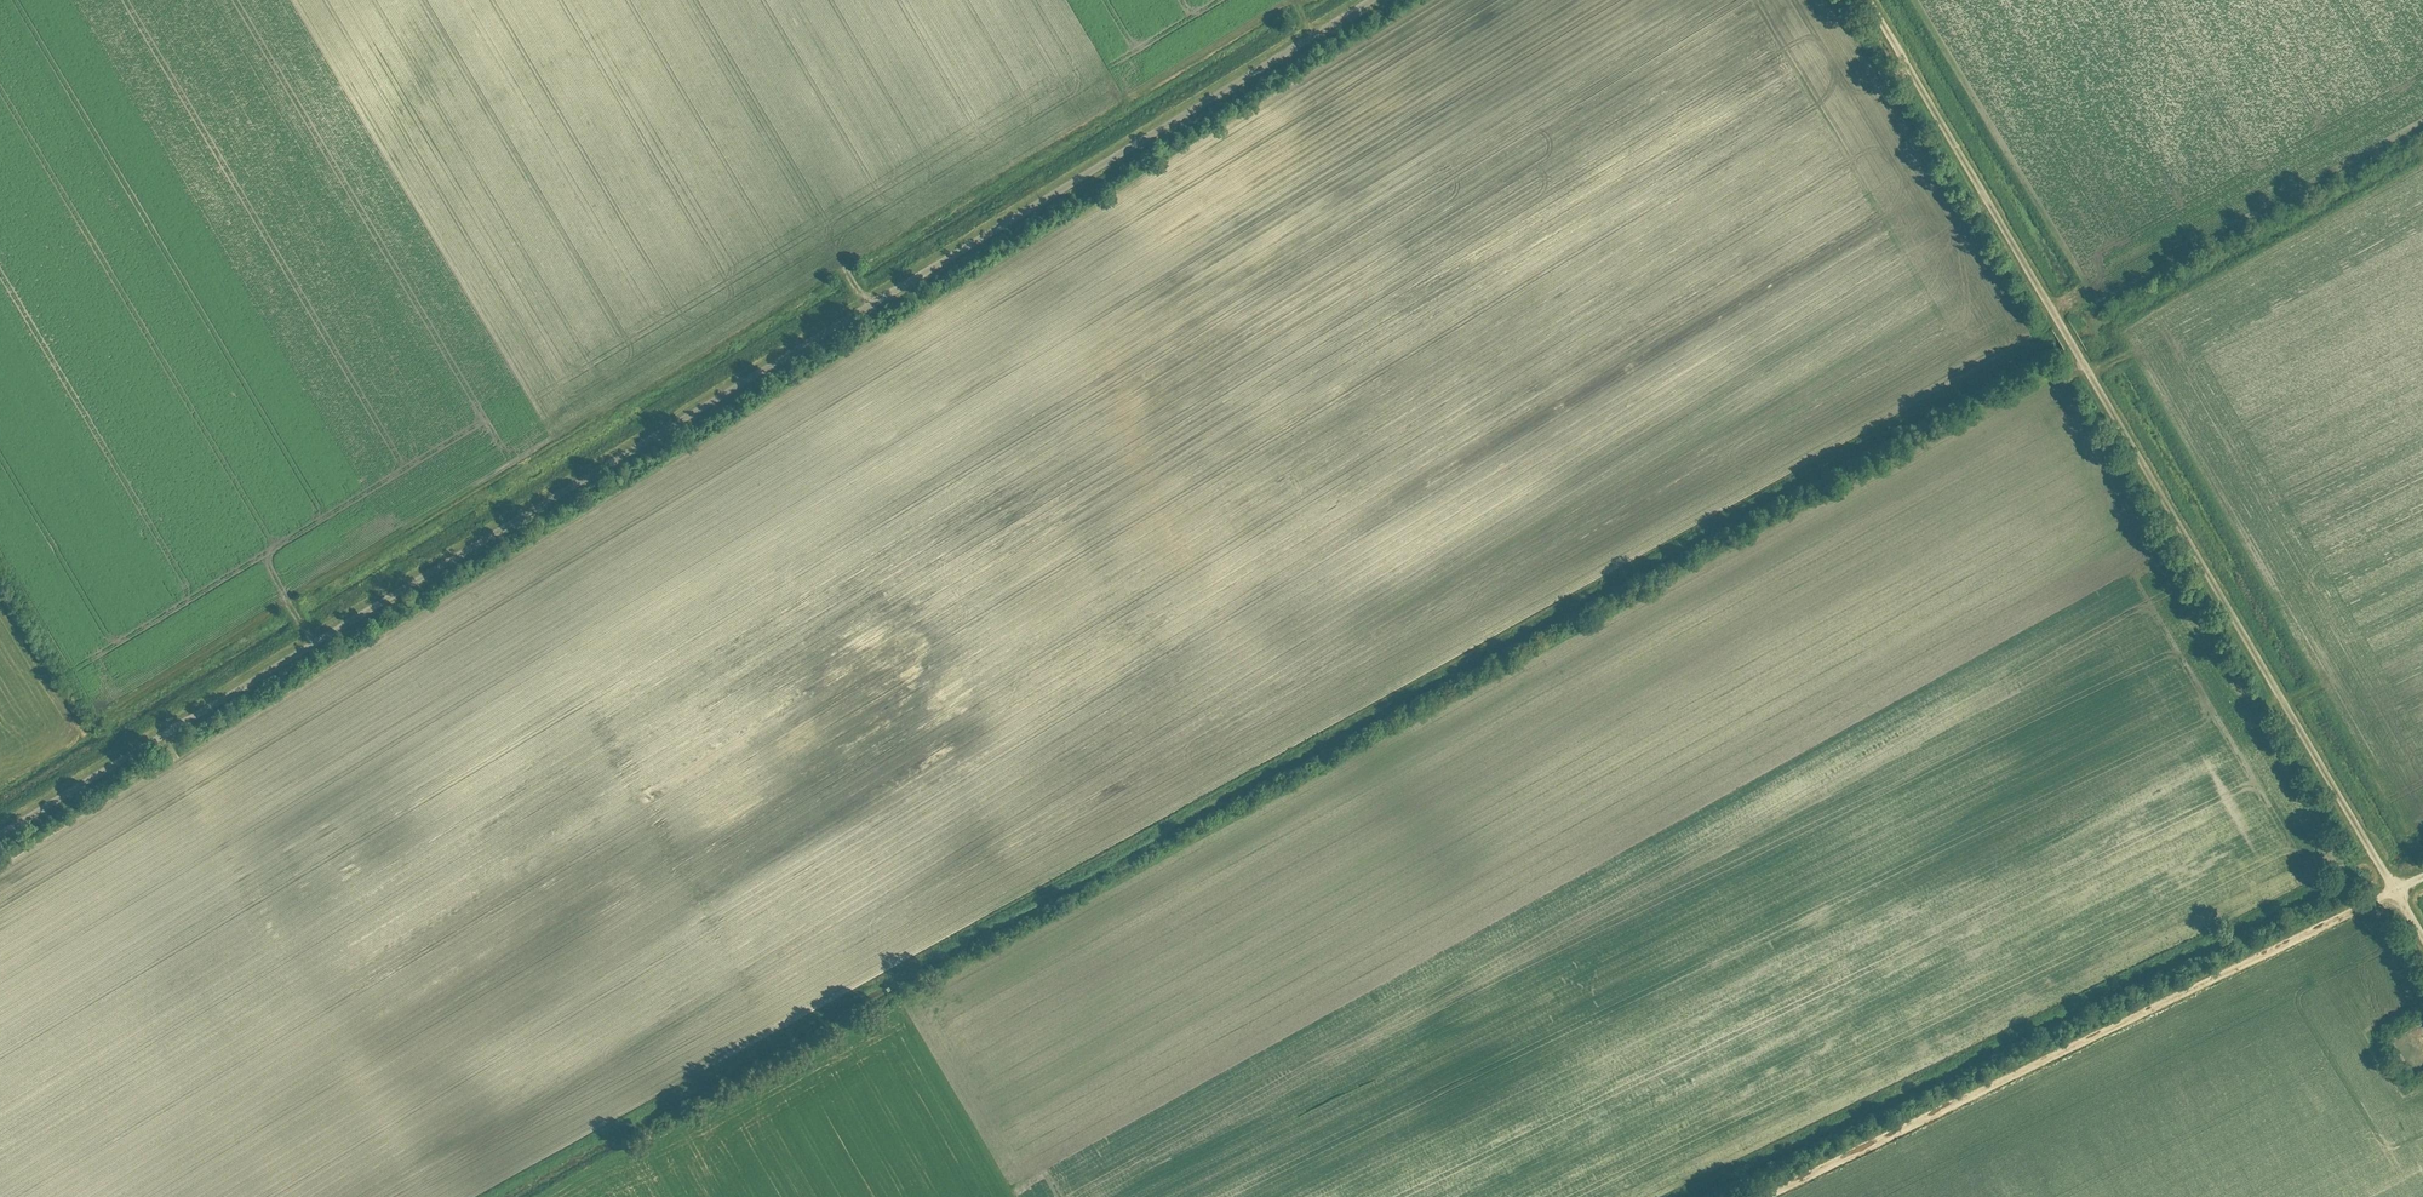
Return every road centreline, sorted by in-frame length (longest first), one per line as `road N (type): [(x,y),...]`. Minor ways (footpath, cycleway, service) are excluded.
road 1 (residential): [(0,835),(1374,0)]
road 2 (residential): [(2397,888),(1874,0)]
road 3 (track): [(1764,1196),(2397,888)]

